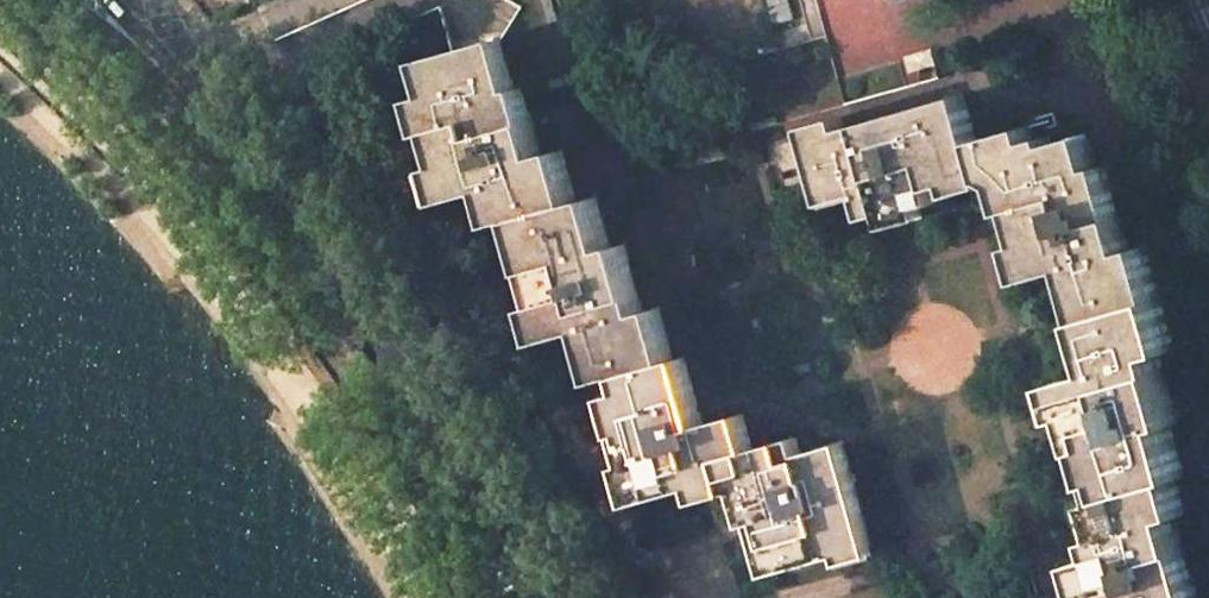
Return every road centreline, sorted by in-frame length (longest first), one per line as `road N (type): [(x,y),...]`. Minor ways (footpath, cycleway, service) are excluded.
road 1 (primary): [(567,597),(390,337),(196,101)]
road 2 (primary): [(196,101),(86,0)]

